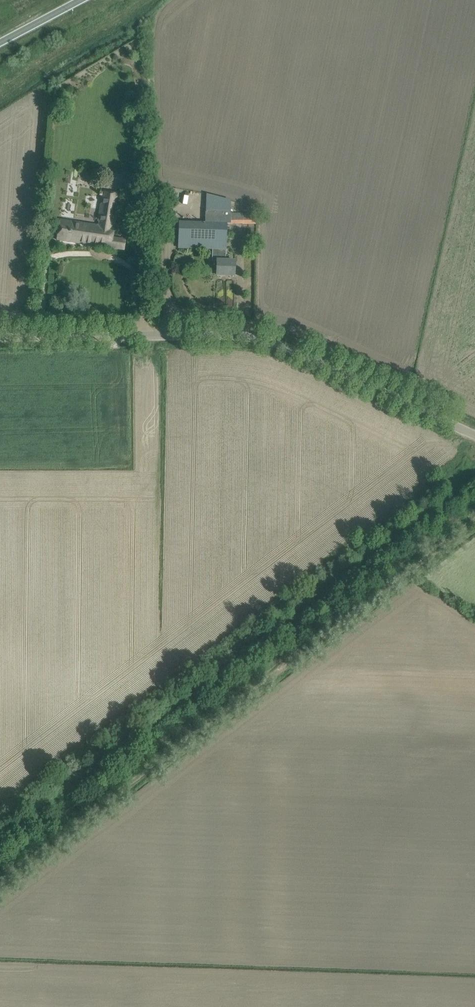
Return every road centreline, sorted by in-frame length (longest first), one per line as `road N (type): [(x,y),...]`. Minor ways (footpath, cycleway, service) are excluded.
road 1 (unclassified): [(0,335),(269,336),(474,435)]

